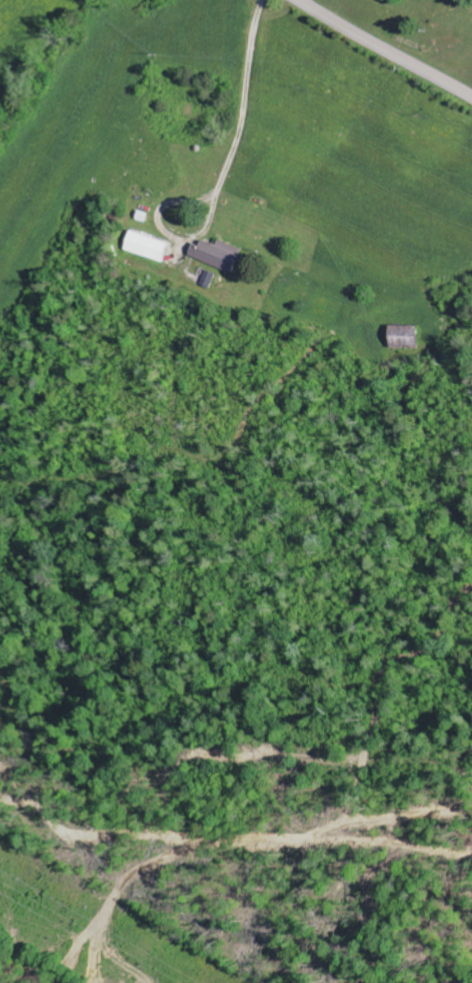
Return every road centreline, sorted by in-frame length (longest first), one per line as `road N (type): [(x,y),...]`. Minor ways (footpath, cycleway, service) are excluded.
road 1 (tertiary): [(471,97),(299,0)]

